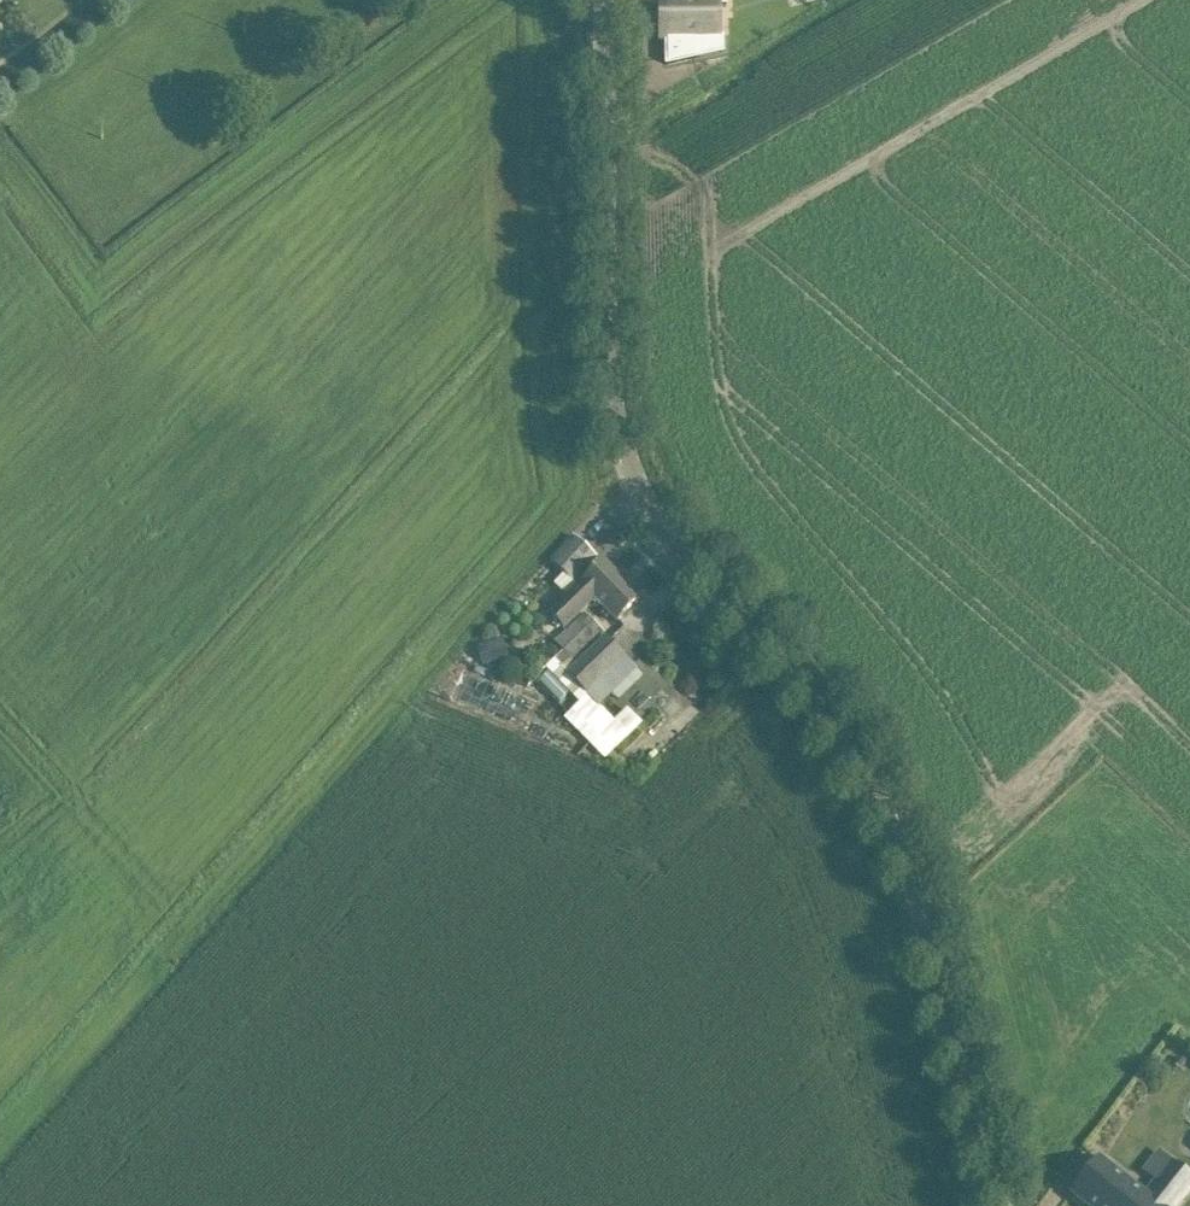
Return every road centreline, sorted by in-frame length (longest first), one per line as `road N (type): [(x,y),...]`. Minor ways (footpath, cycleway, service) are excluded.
road 1 (unclassified): [(1001,1205),(891,816),(831,718),(639,477),(612,392),(607,0)]

